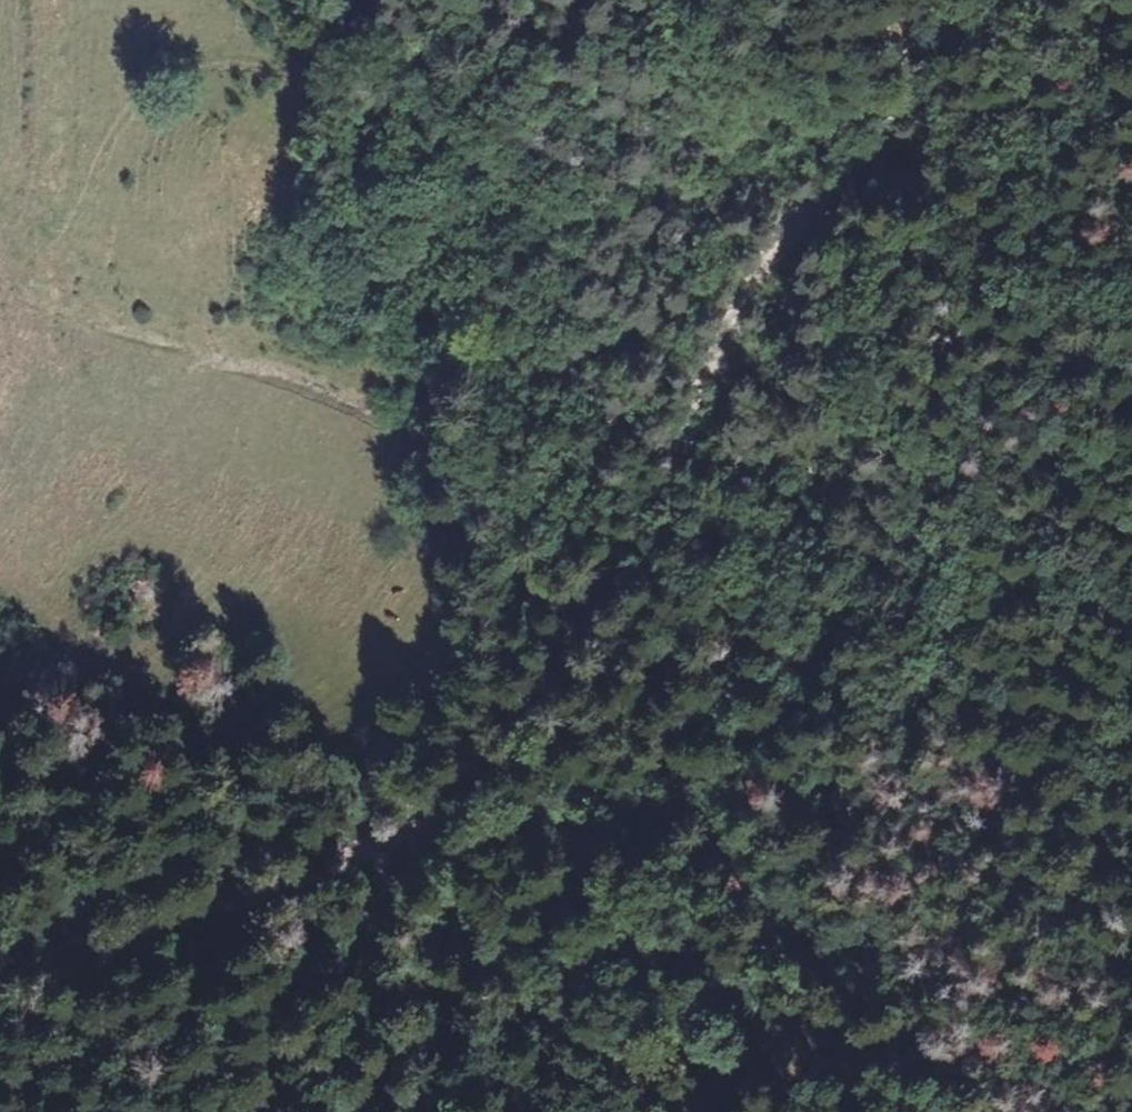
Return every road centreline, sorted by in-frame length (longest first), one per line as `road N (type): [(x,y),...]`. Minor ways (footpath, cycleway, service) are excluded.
road 1 (track): [(0,982),(186,926),(395,842),(485,784),(509,761),(633,549),(766,258),(1026,0)]

